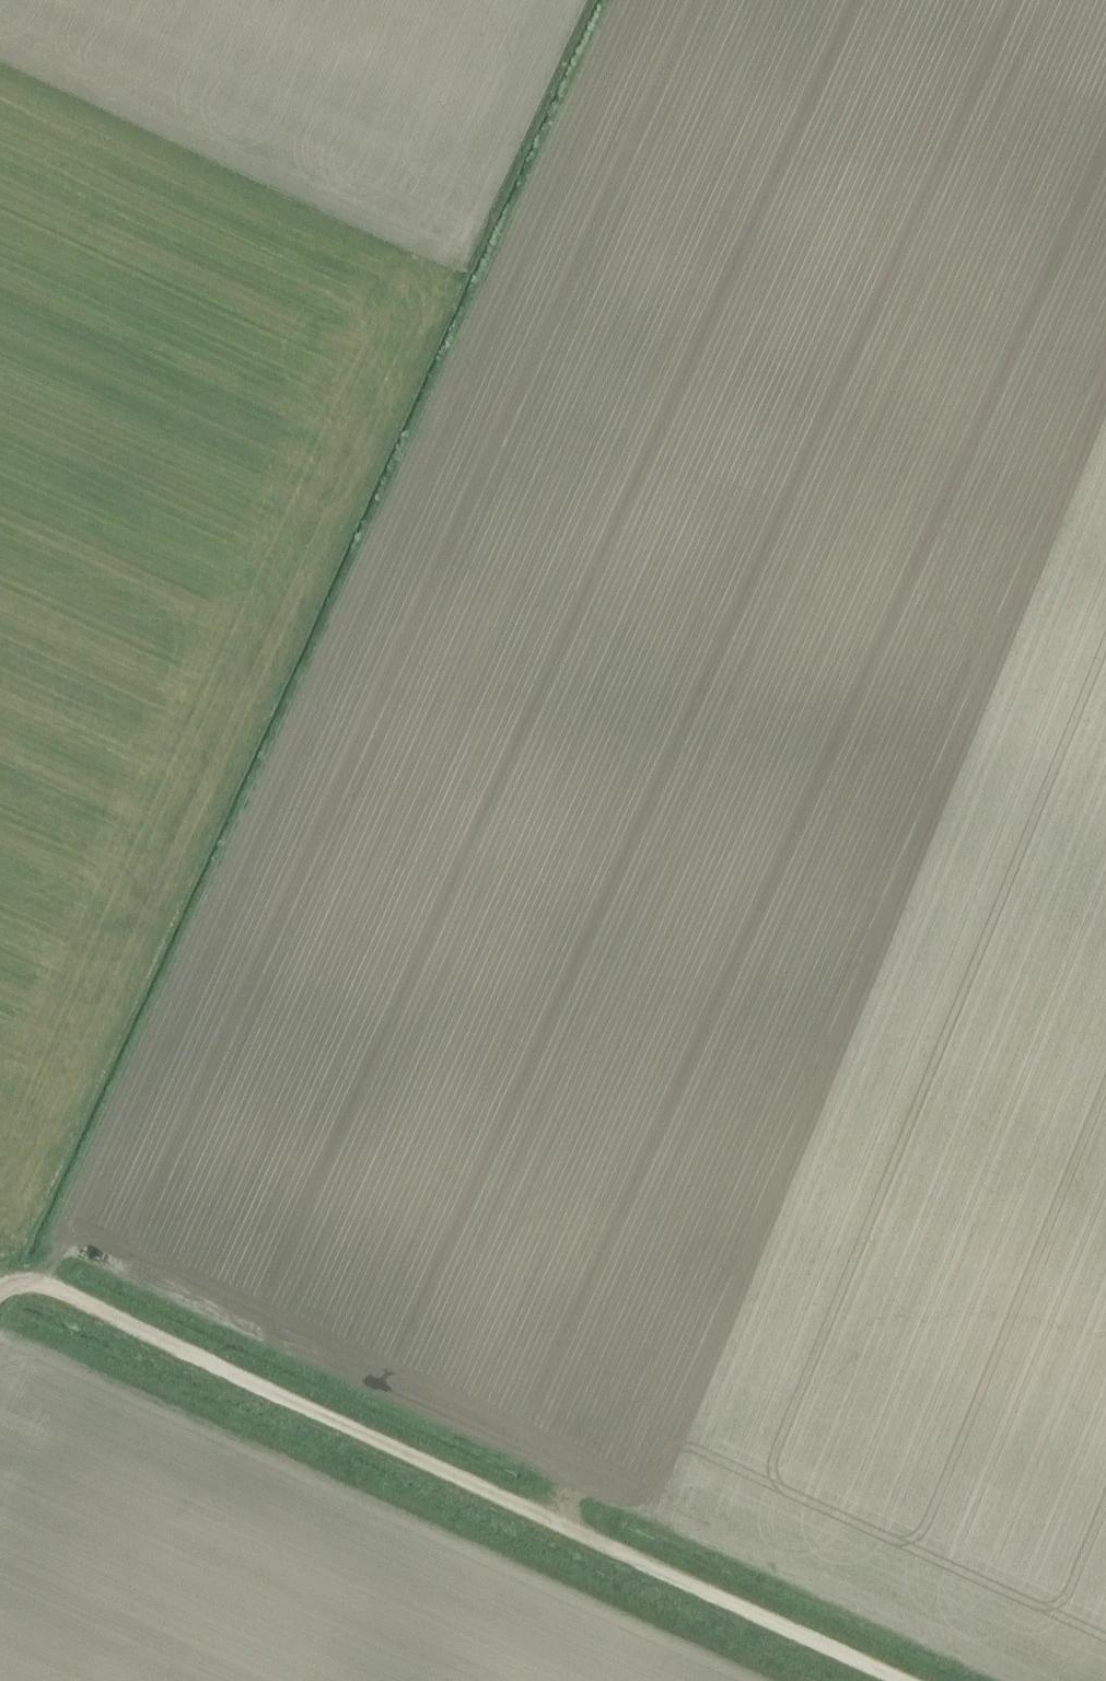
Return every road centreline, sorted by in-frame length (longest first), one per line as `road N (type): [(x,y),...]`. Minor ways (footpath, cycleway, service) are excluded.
road 1 (track): [(907,1680),(71,1294),(20,1281),(0,1288)]

